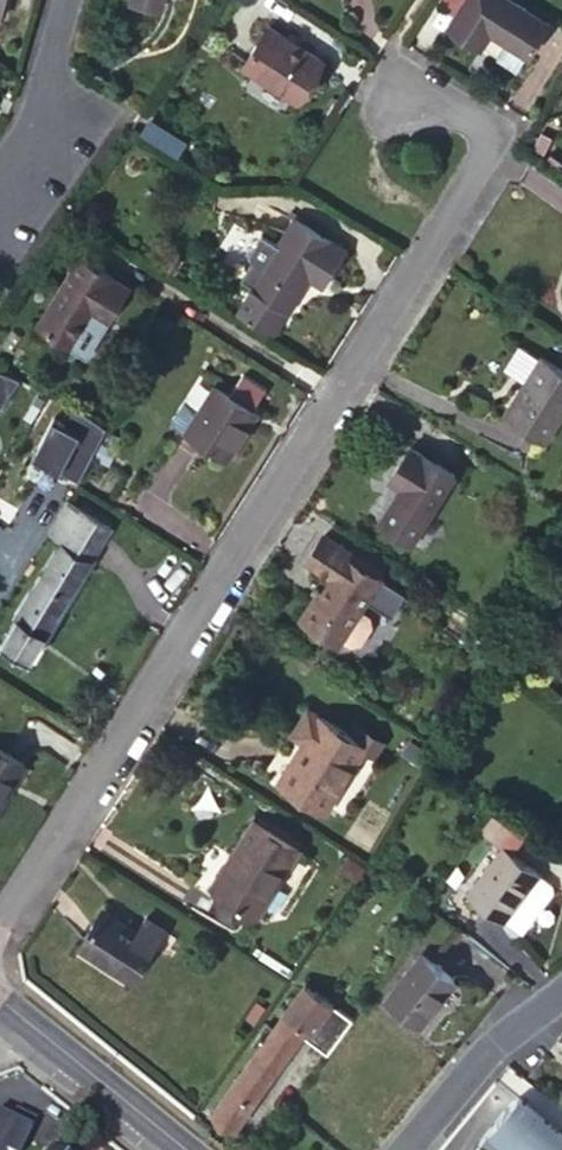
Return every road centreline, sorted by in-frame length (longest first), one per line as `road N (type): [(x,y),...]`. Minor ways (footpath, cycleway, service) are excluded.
road 1 (residential): [(0,926),(497,137),(433,98),(395,105)]
road 2 (residential): [(406,1149),(488,1051),(561,995)]
road 3 (residential): [(65,0),(43,85),(48,130),(0,202)]
road 4 (residential): [(172,1149),(0,1014)]

